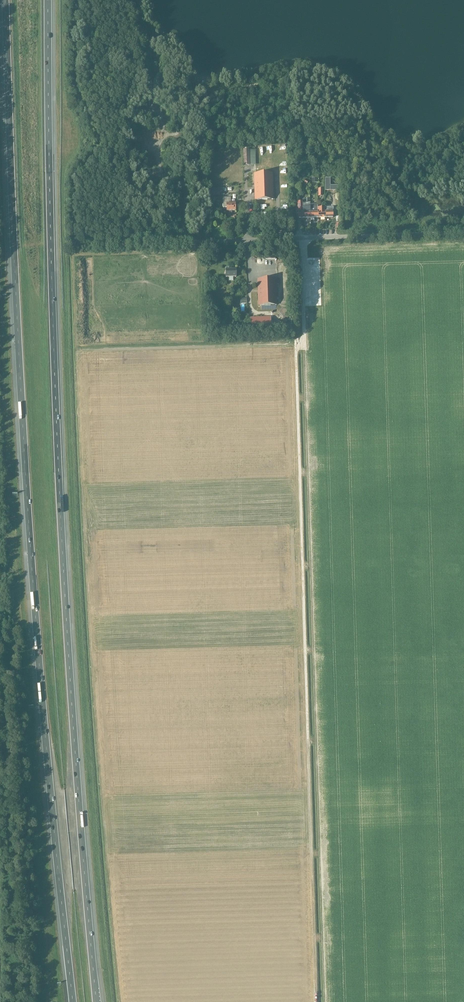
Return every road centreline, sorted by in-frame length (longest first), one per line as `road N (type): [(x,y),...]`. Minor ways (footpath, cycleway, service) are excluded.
road 1 (motorway): [(5,0),(29,535),(73,1001)]
road 2 (motorway): [(96,1001),(58,471),(47,0)]
road 3 (unclassified): [(463,232),(192,241),(184,185),(159,176),(161,137)]
road 4 (track): [(161,137),(176,136),(203,91),(295,76),(337,88),(365,129),(399,153),(436,154),(463,143)]

